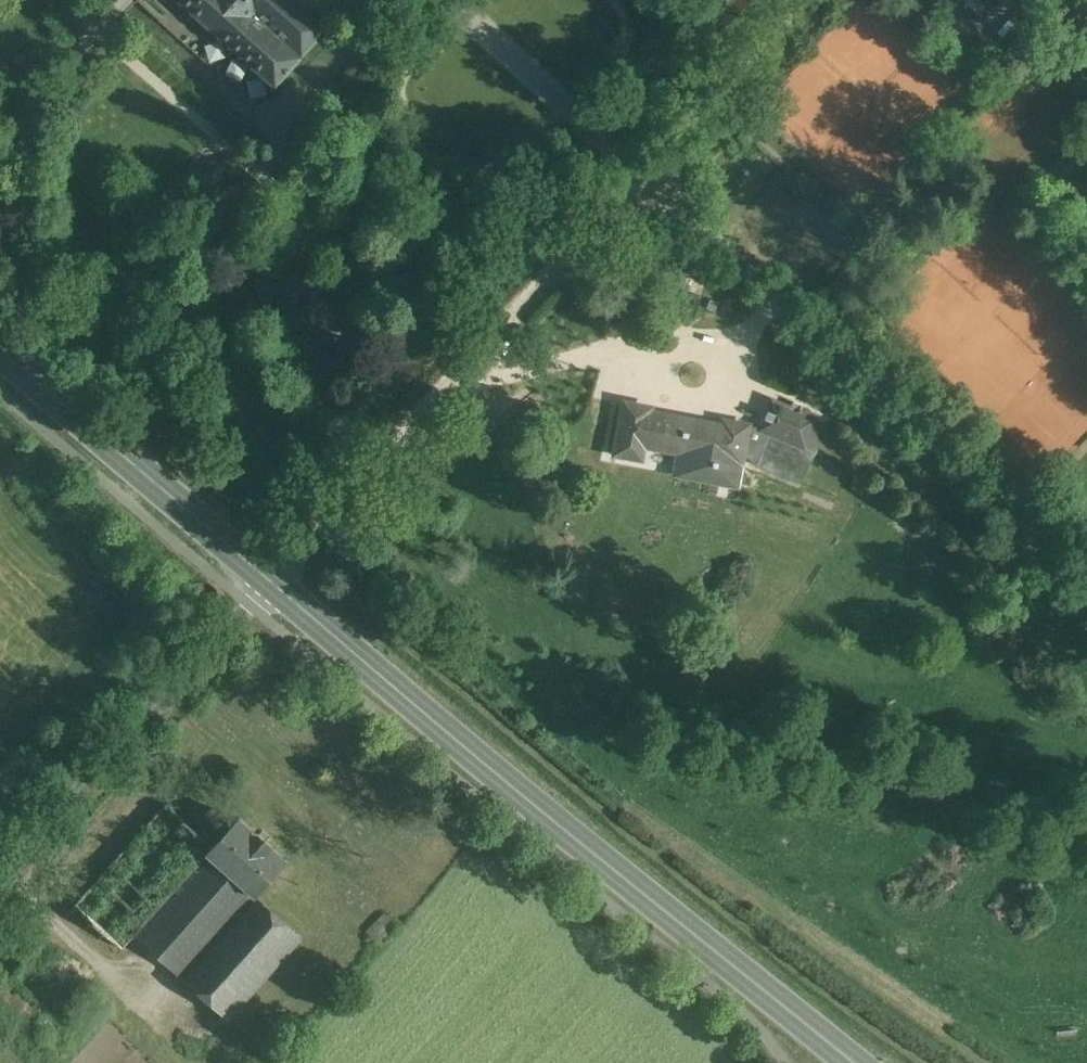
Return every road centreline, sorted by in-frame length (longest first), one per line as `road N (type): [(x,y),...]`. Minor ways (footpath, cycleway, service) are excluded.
road 1 (primary): [(0,351),(855,1062)]
road 2 (track): [(0,892),(175,702),(255,600)]

